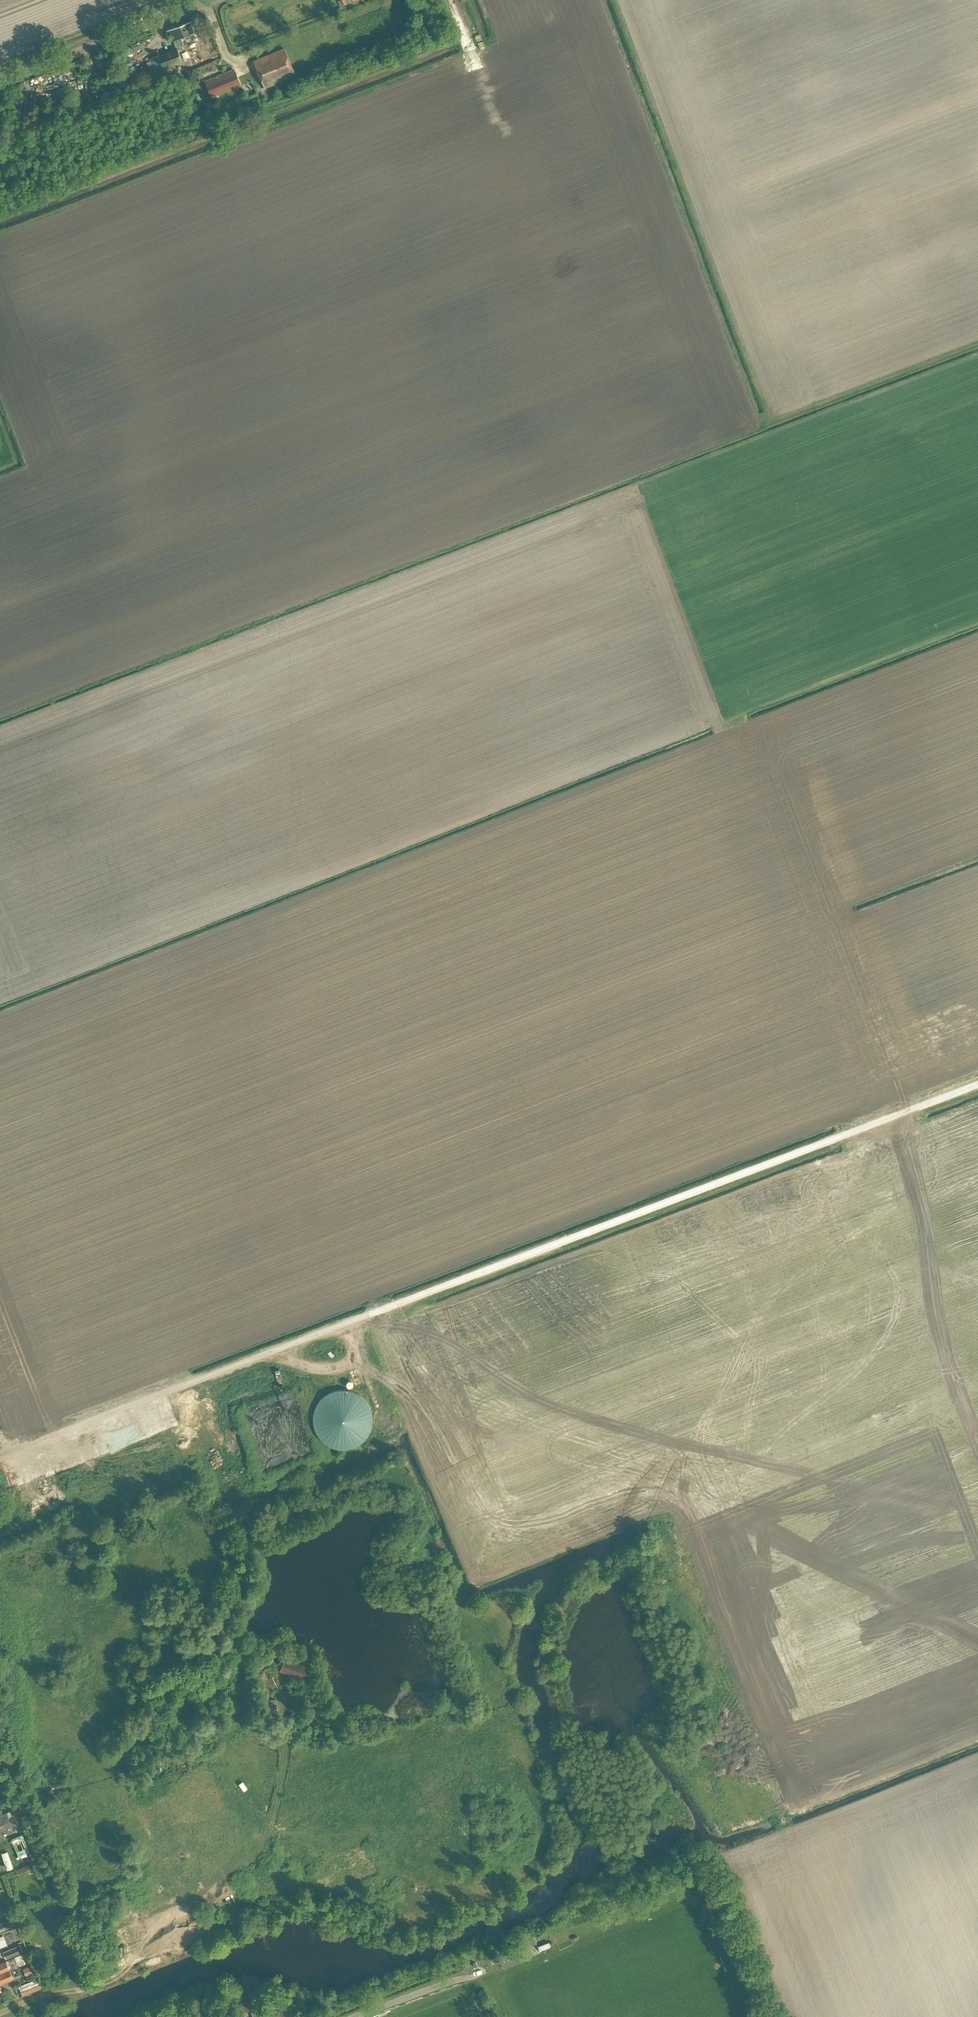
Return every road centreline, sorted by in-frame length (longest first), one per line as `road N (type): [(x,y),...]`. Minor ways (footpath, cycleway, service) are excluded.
road 1 (unclassified): [(0,84),(216,0)]

